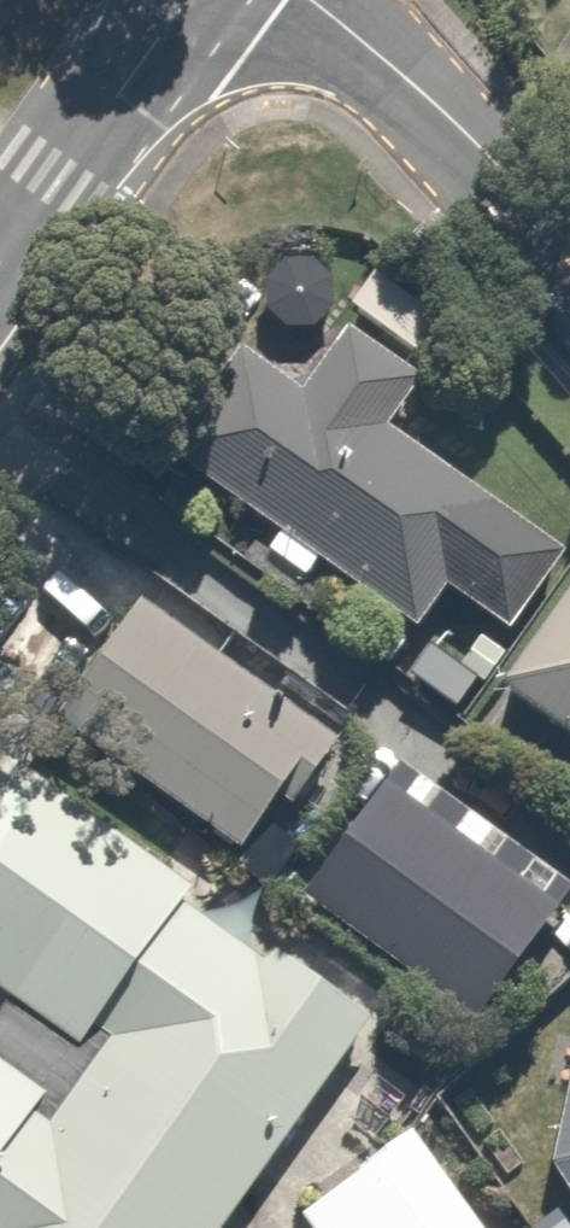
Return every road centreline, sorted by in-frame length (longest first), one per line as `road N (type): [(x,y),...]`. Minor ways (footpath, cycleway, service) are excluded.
road 1 (residential): [(569,251),(380,56),(306,0)]
road 2 (secondary): [(188,0),(0,265)]

